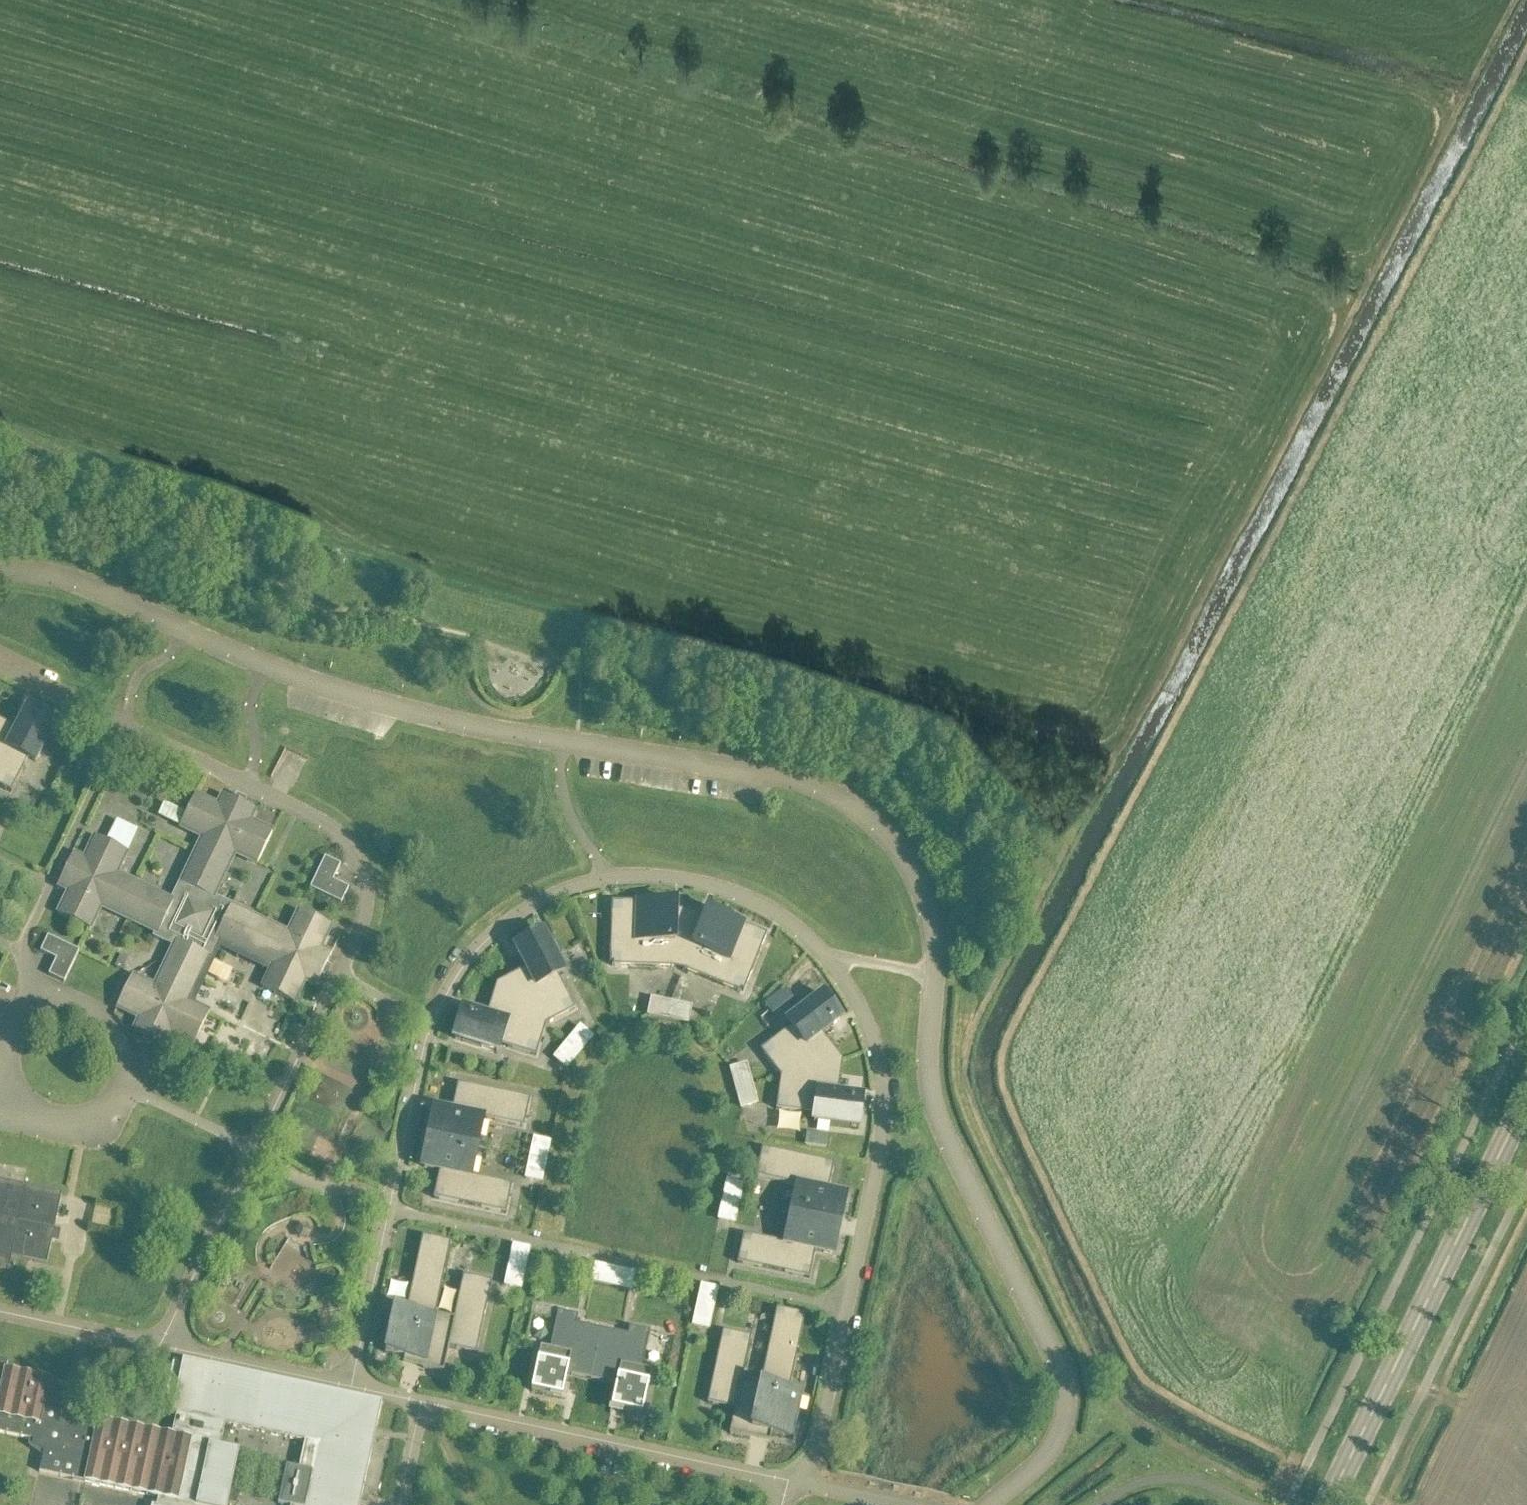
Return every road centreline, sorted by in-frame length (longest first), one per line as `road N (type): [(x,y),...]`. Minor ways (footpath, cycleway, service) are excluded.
road 1 (residential): [(0,1315),(168,1348),(365,925),(367,898),(356,854),(323,823),(0,669)]
road 2 (residential): [(0,574),(73,581),(266,669),(360,700),(833,797),(888,838),(923,898),(938,980)]
road 3 (residential): [(355,1388),(432,1026),(494,937),(560,897),(612,879),(655,878),(737,896),(781,920),(838,975)]
road 4 (residential): [(938,980),(931,1058),(937,1114),(1066,1394),(1058,1447),(996,1504)]
road 5 (residential): [(838,975),(873,1031),(885,1077),(883,1144),(808,1488)]
road 6 (secondary): [(1328,1504),(1526,1102)]
road 7 (residential): [(422,1406),(786,1486)]
road 8 (residential): [(0,1115),(84,1137),(105,1123),(126,1089),(119,1039),(37,998)]

